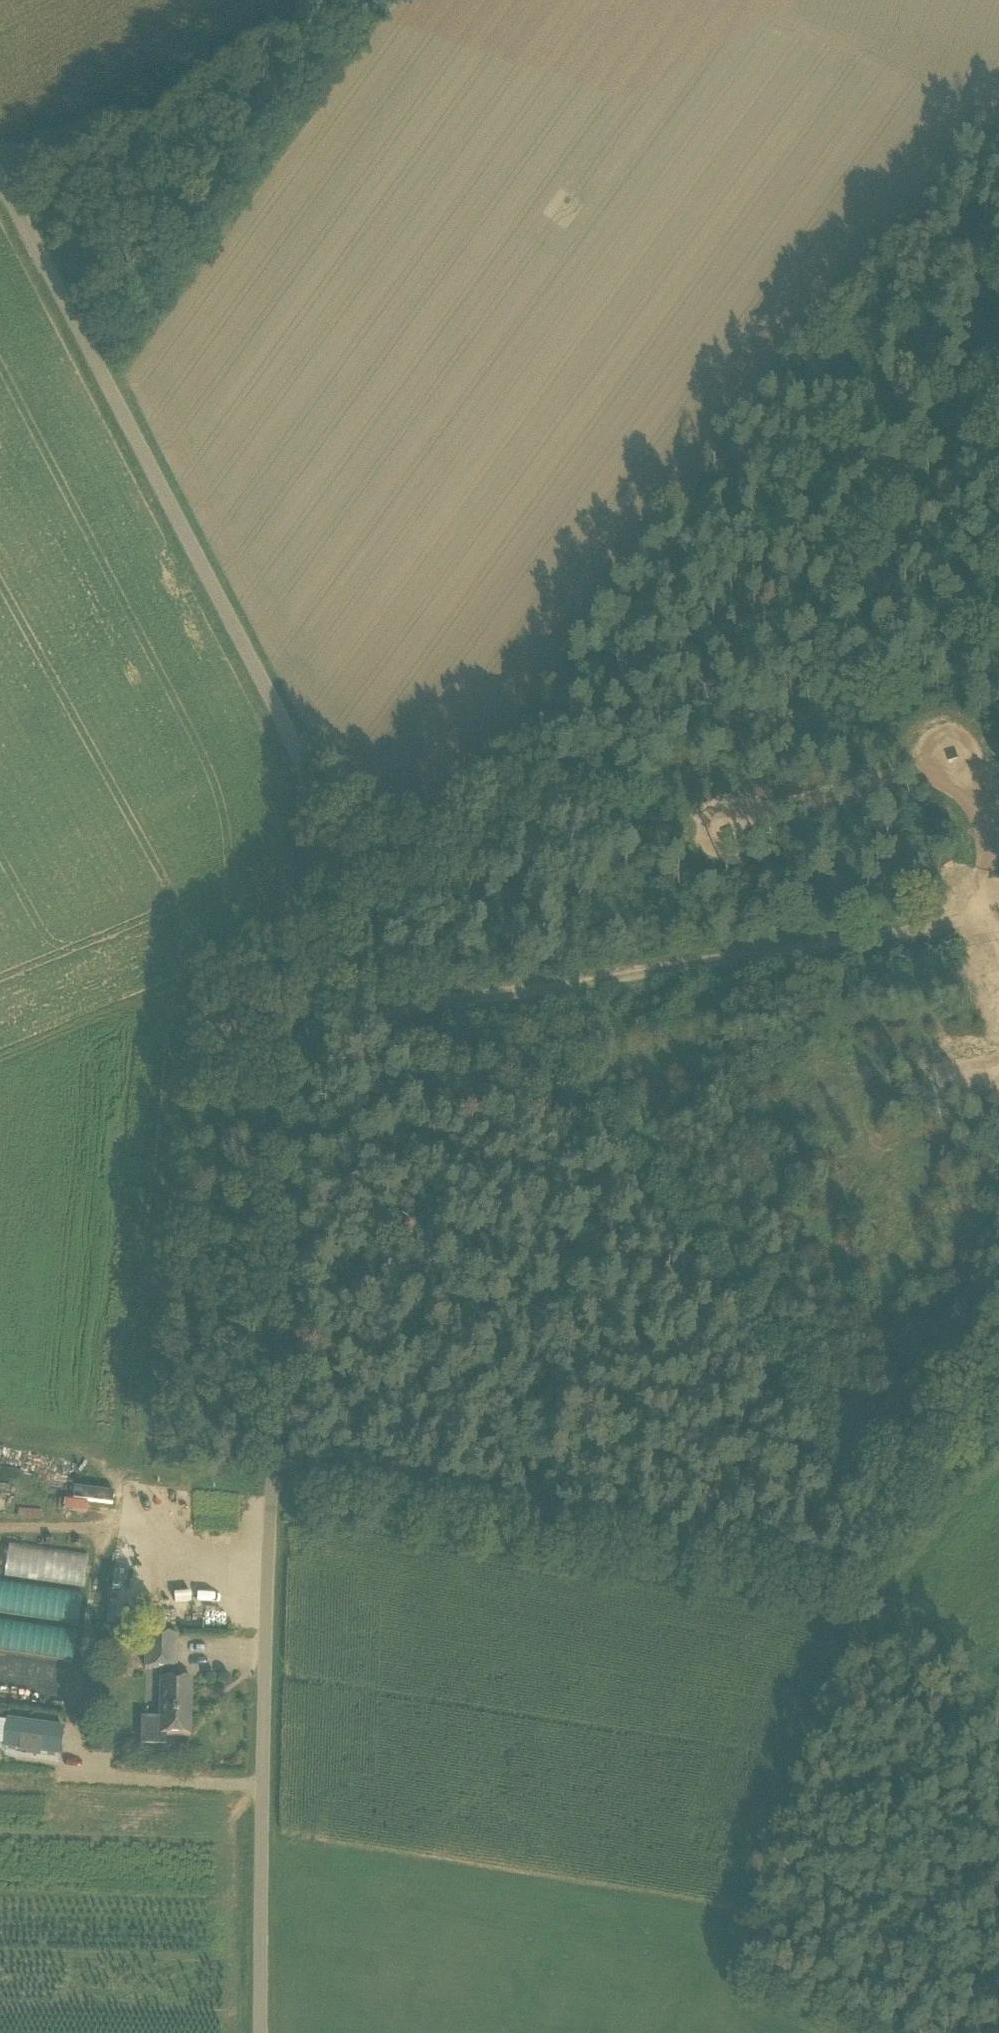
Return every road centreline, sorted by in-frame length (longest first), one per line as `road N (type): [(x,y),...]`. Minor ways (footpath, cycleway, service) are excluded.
road 1 (unclassified): [(262,2032),(271,1494),(315,961),(318,835),(284,727),(0,175)]
road 2 (track): [(315,961),(415,1040),(542,1103),(579,1134),(697,1279),(867,1599)]
road 3 (track): [(311,1024),(998,918)]
road 4 (track): [(867,1599),(271,1494)]
road 5 (track): [(990,919),(996,829),(956,763),(742,825)]
road 6 (track): [(867,1599),(998,1686)]

